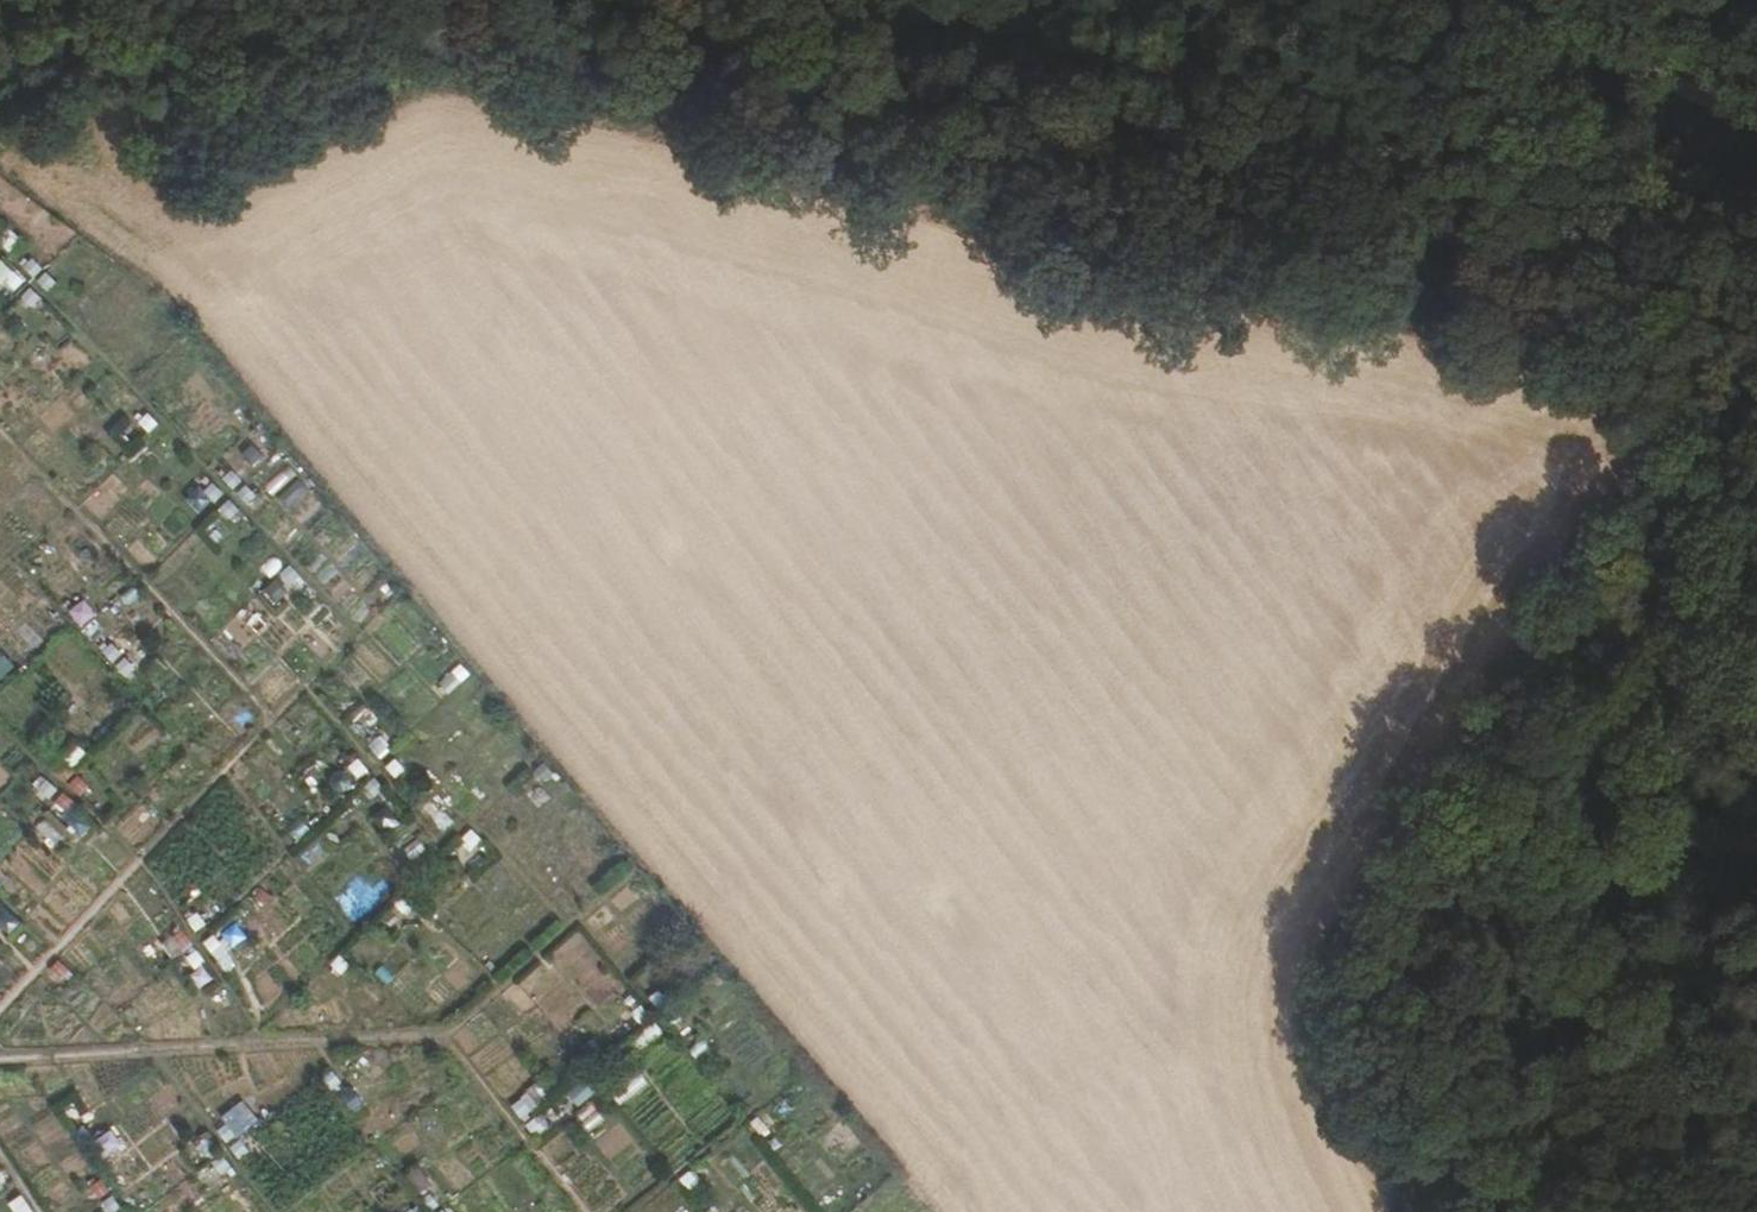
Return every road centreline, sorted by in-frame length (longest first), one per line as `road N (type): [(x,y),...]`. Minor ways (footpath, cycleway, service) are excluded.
road 1 (track): [(0,1069),(453,1035),(592,1211)]
road 2 (track): [(0,1015),(360,634)]
road 3 (track): [(272,721),(0,425)]
road 4 (track): [(1352,1211),(1310,1095),(1306,967)]
road 5 (track): [(453,1035),(582,919)]

